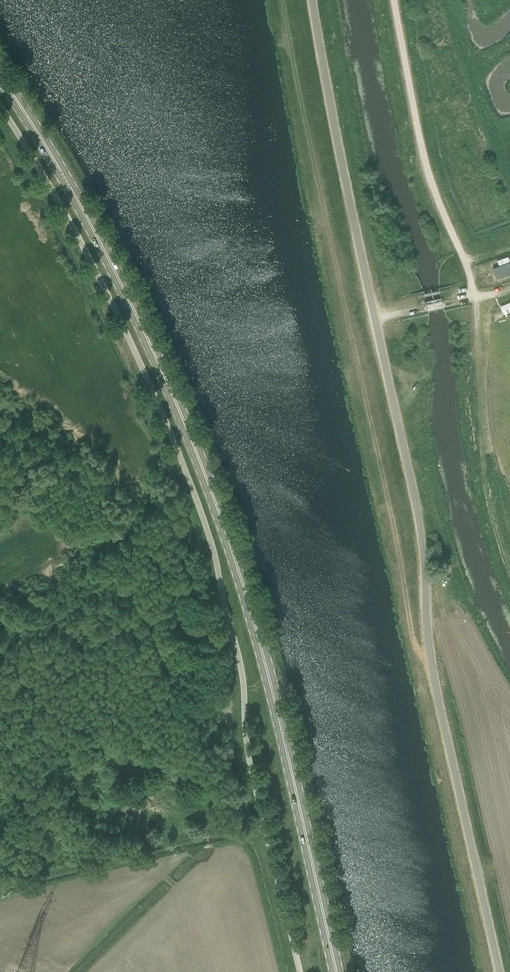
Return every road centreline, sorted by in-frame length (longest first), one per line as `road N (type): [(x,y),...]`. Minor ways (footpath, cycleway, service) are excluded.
road 1 (unclassified): [(494,971),(434,694),(432,605),(310,0)]
road 2 (secondary): [(335,971),(233,543),(127,290),(0,79)]
road 3 (track): [(475,298),(439,209),(395,0)]

